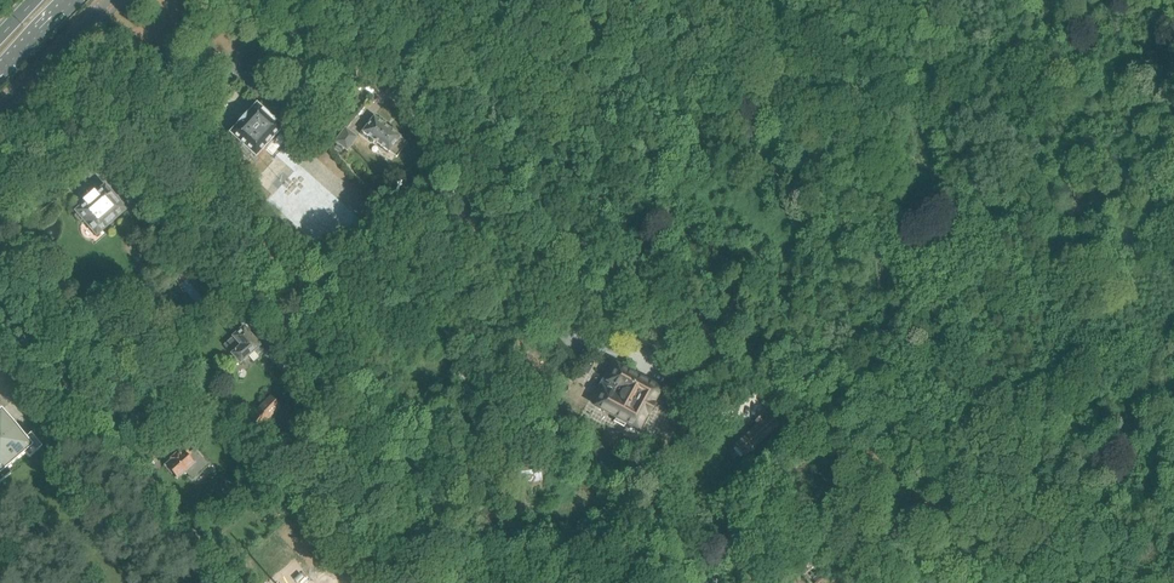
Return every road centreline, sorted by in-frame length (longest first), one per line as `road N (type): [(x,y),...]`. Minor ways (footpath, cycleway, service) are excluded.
road 1 (track): [(756,582),(888,483)]
road 2 (unclassified): [(0,108),(108,0)]

